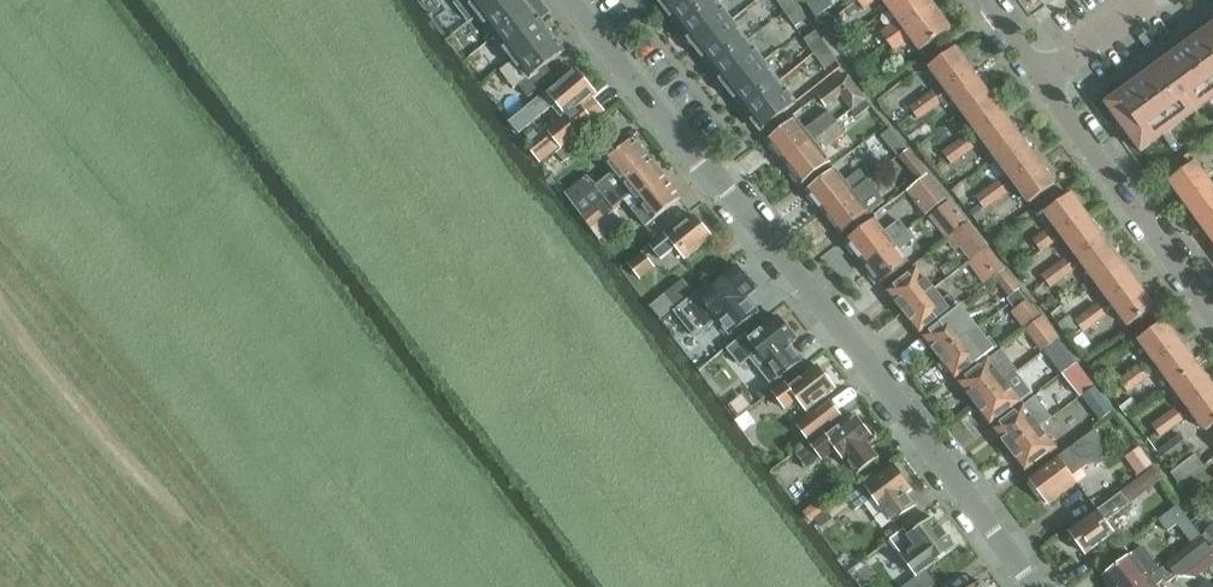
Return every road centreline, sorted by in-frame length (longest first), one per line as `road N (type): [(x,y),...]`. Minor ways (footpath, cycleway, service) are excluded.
road 1 (unclassified): [(1034,586),(573,0)]
road 2 (unclassified): [(1212,319),(1042,82)]
road 3 (unclassified): [(1042,82),(1153,0)]

